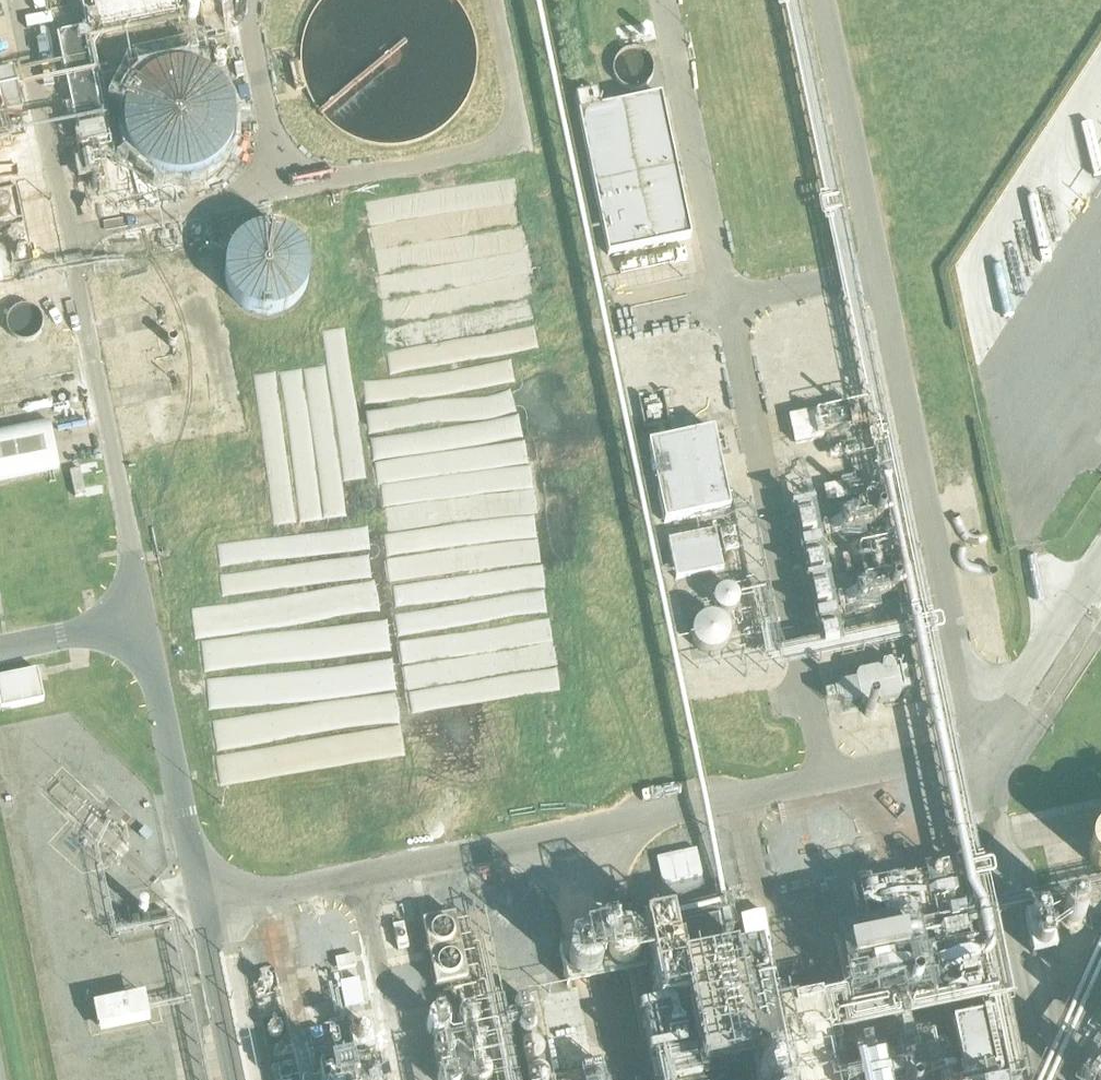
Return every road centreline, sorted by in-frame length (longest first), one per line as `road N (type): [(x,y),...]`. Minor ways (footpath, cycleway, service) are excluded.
road 1 (unclassified): [(979,744),(1100,555)]

